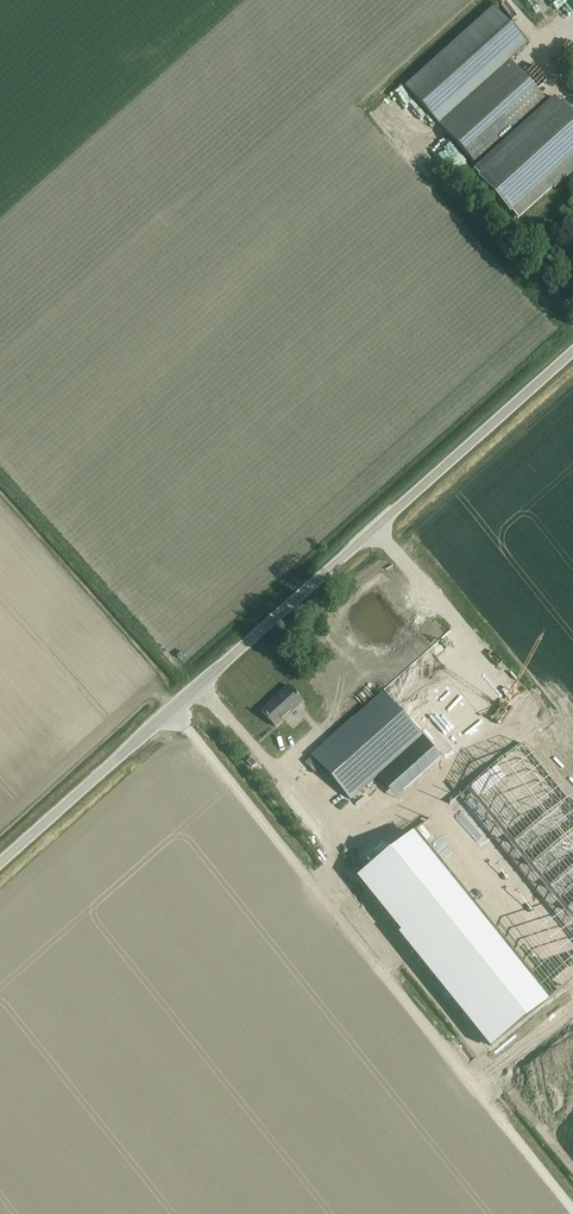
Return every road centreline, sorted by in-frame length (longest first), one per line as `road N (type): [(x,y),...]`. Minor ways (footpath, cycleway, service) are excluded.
road 1 (unclassified): [(0,861),(572,350)]

